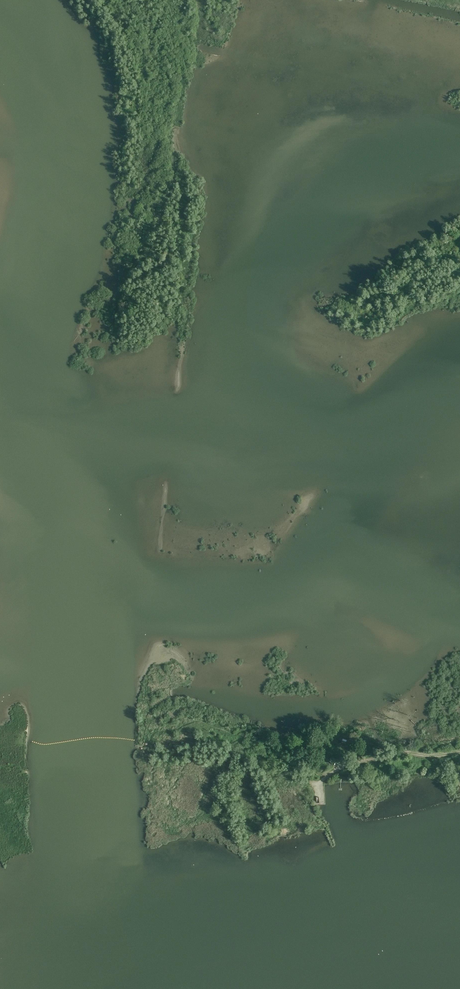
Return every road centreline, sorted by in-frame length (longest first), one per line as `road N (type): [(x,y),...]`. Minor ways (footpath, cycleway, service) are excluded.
road 1 (track): [(459,753),(348,764),(317,785),(318,802)]

